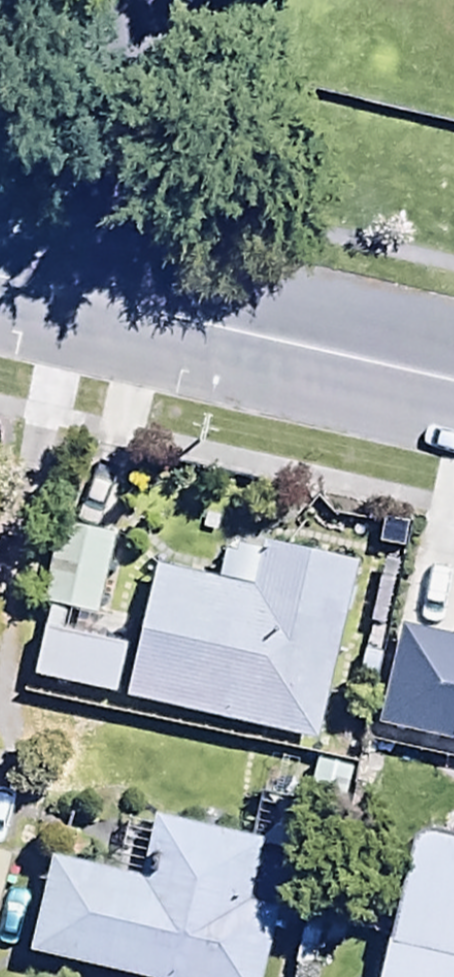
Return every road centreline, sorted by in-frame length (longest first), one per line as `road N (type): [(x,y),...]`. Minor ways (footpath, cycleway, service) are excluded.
road 1 (tertiary): [(92,300),(453,383)]
road 2 (residential): [(162,0),(92,300)]

